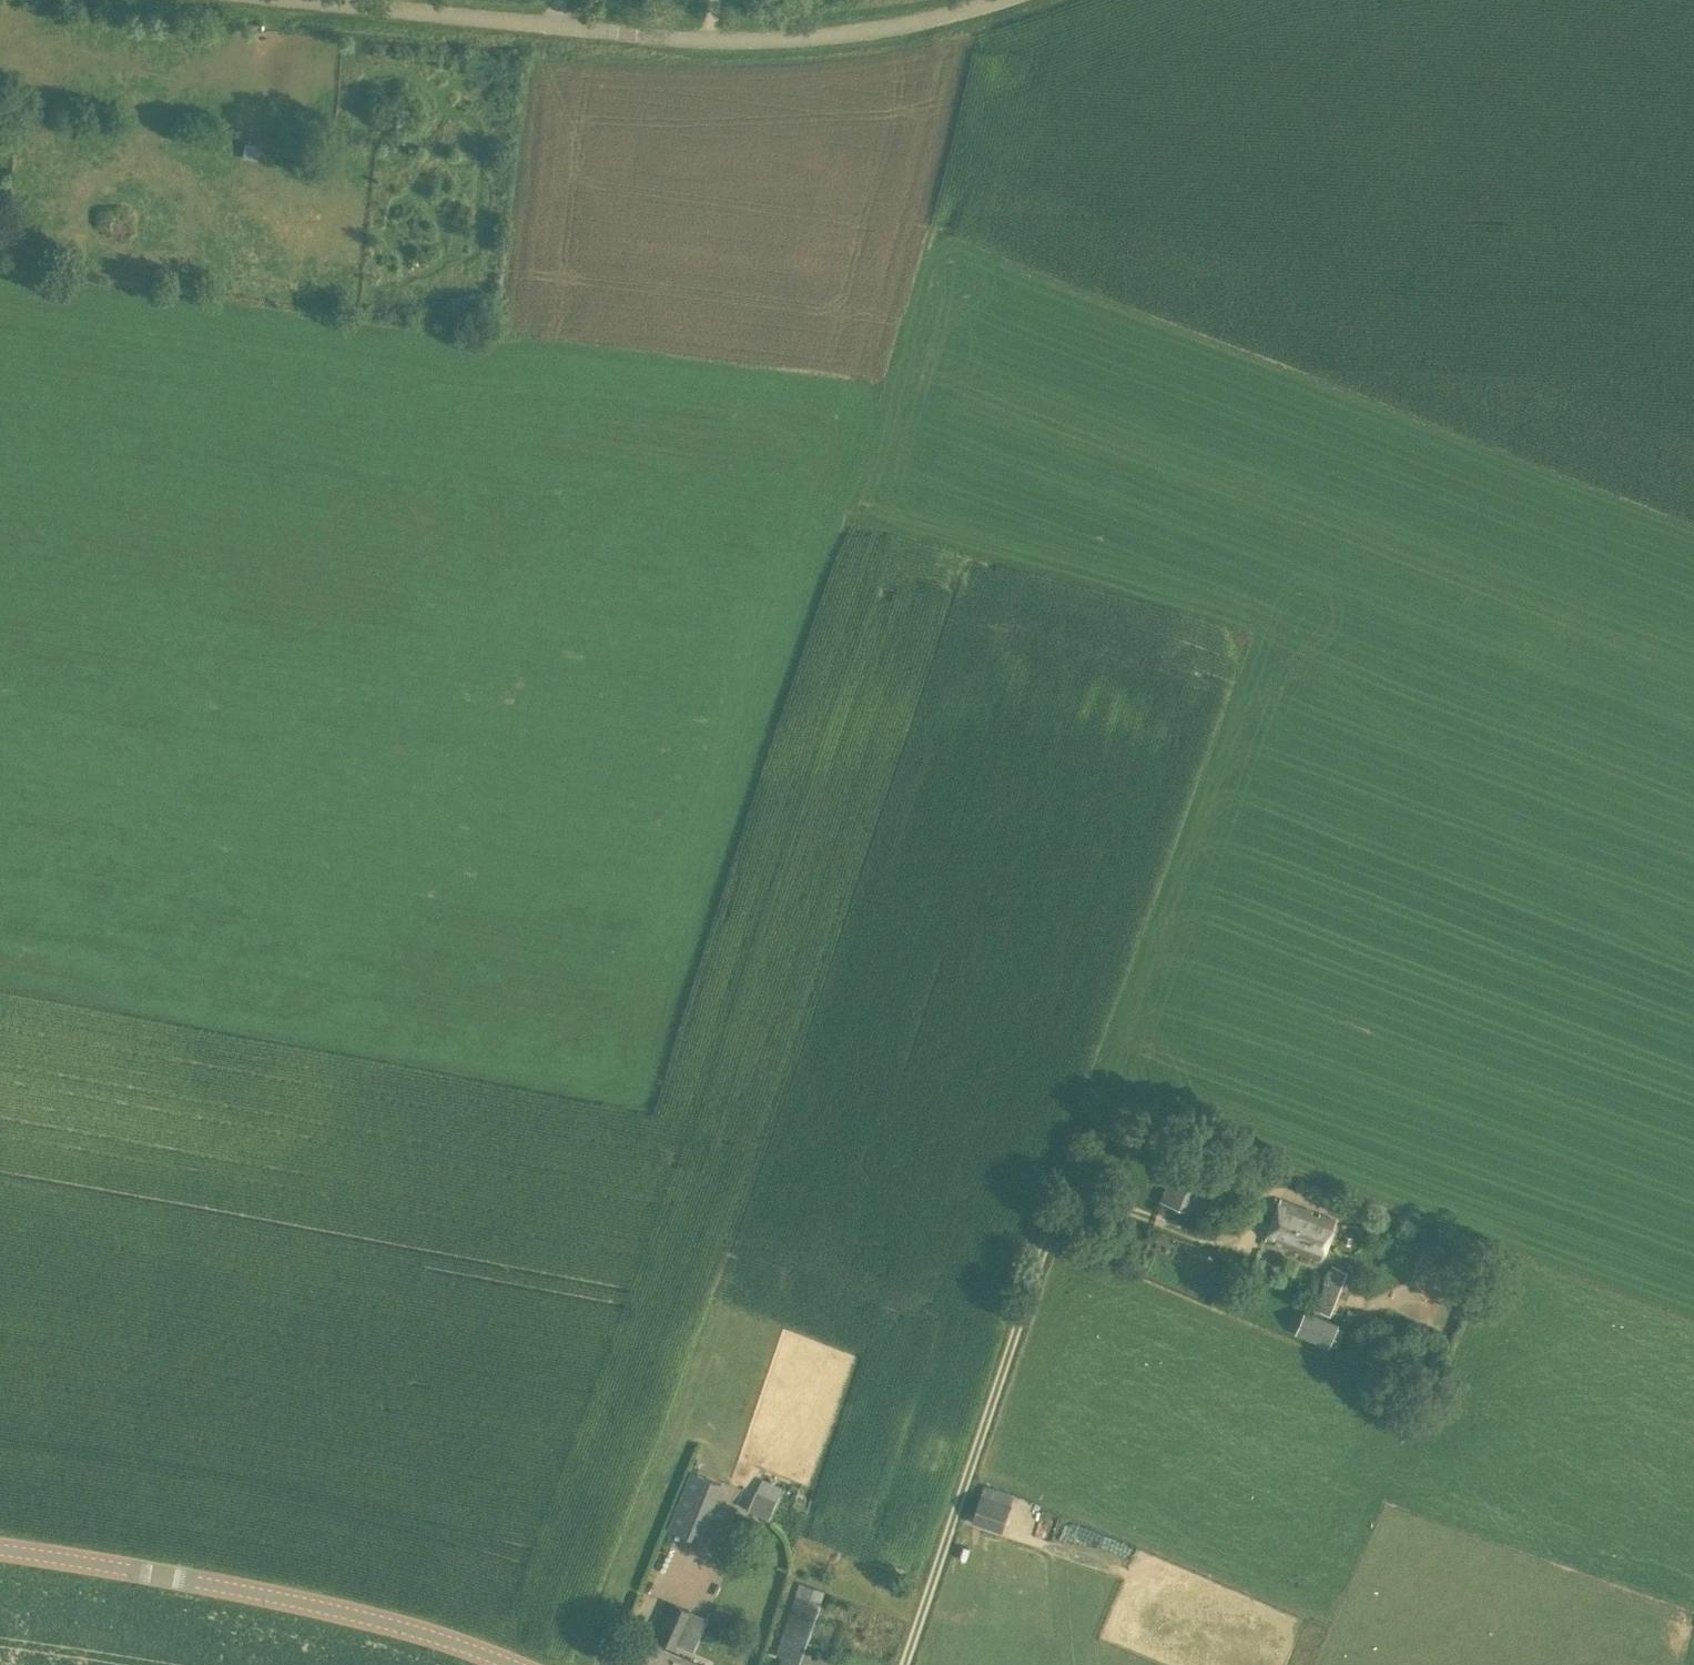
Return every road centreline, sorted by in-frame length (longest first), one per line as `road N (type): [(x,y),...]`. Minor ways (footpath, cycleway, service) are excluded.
road 1 (unclassified): [(288,0),(726,42),(834,35),(988,0)]
road 2 (tertiary): [(517,1664),(332,1608),(0,1549)]

